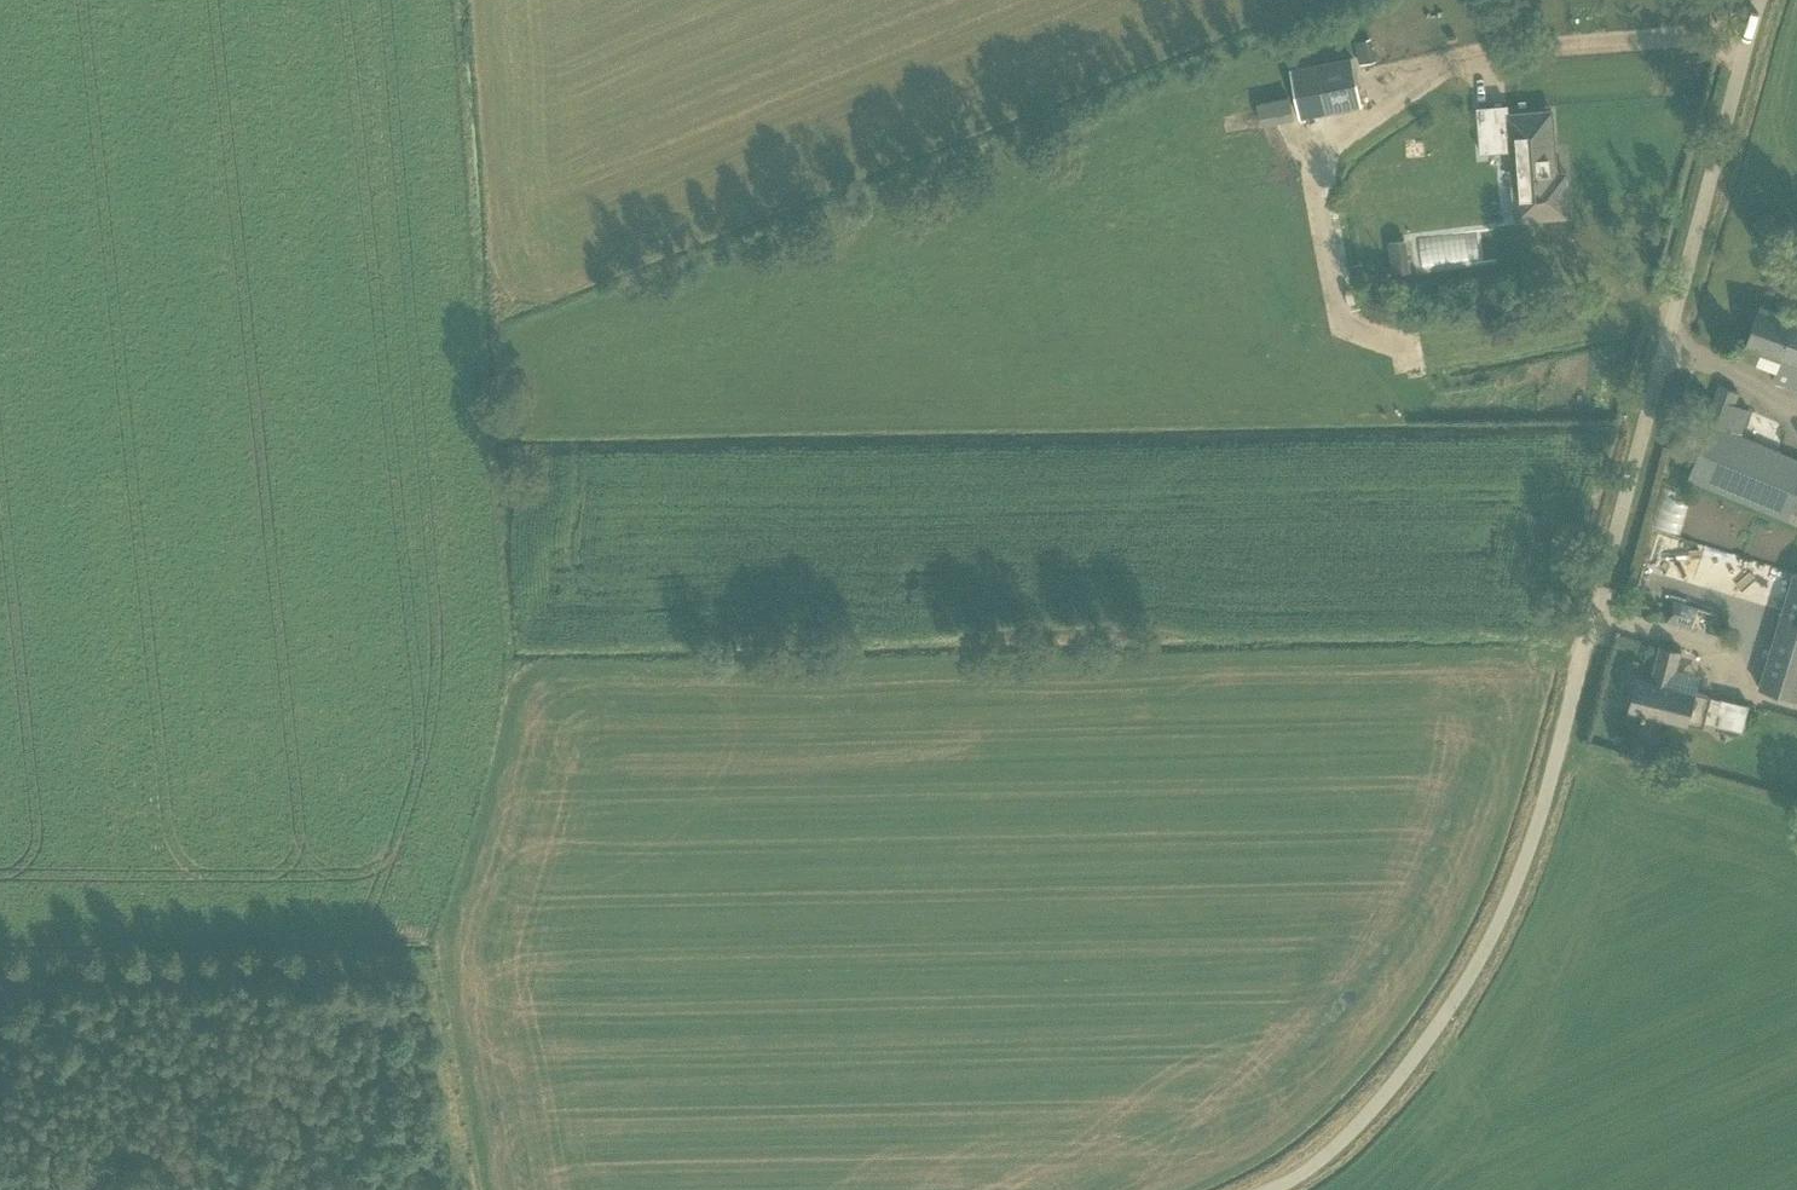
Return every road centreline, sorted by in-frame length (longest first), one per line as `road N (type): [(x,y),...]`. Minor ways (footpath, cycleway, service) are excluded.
road 1 (unclassified): [(1263,1189),(1322,1156),(1397,1079),(1464,986),(1500,919),(1541,812),(1759,0)]

